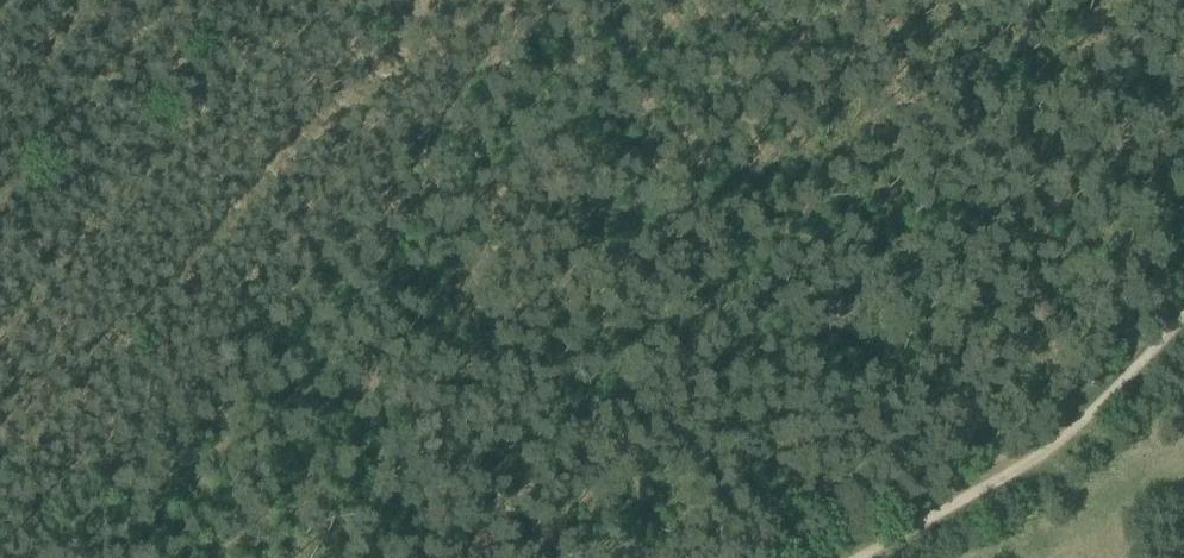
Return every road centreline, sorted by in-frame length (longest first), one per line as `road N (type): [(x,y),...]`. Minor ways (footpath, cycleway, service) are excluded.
road 1 (track): [(1183,319),(1064,439),(852,557)]
road 2 (track): [(559,0),(449,101)]

